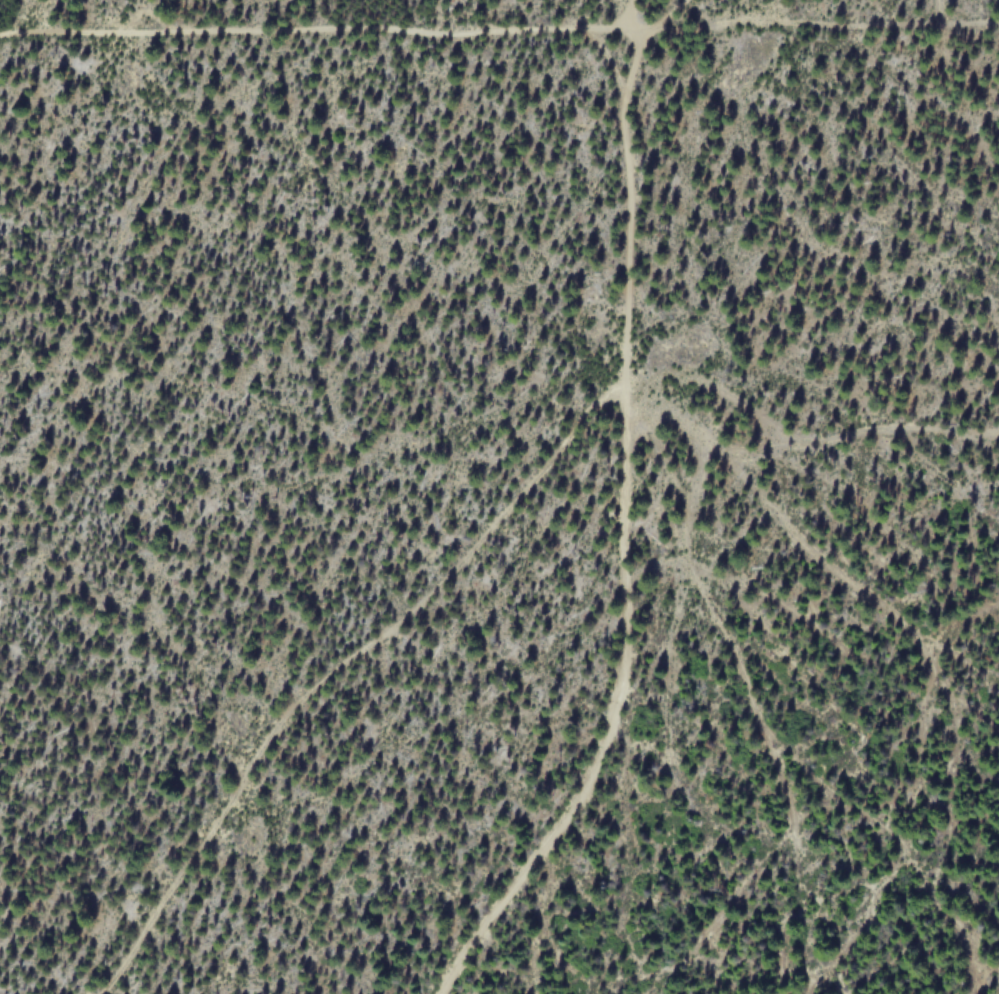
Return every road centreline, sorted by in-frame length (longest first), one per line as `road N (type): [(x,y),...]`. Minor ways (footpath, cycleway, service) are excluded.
road 1 (track): [(435,993),(591,778),(613,720),(624,666),(628,80),(645,42),(686,0)]
road 2 (track): [(0,34),(618,28),(645,42)]

